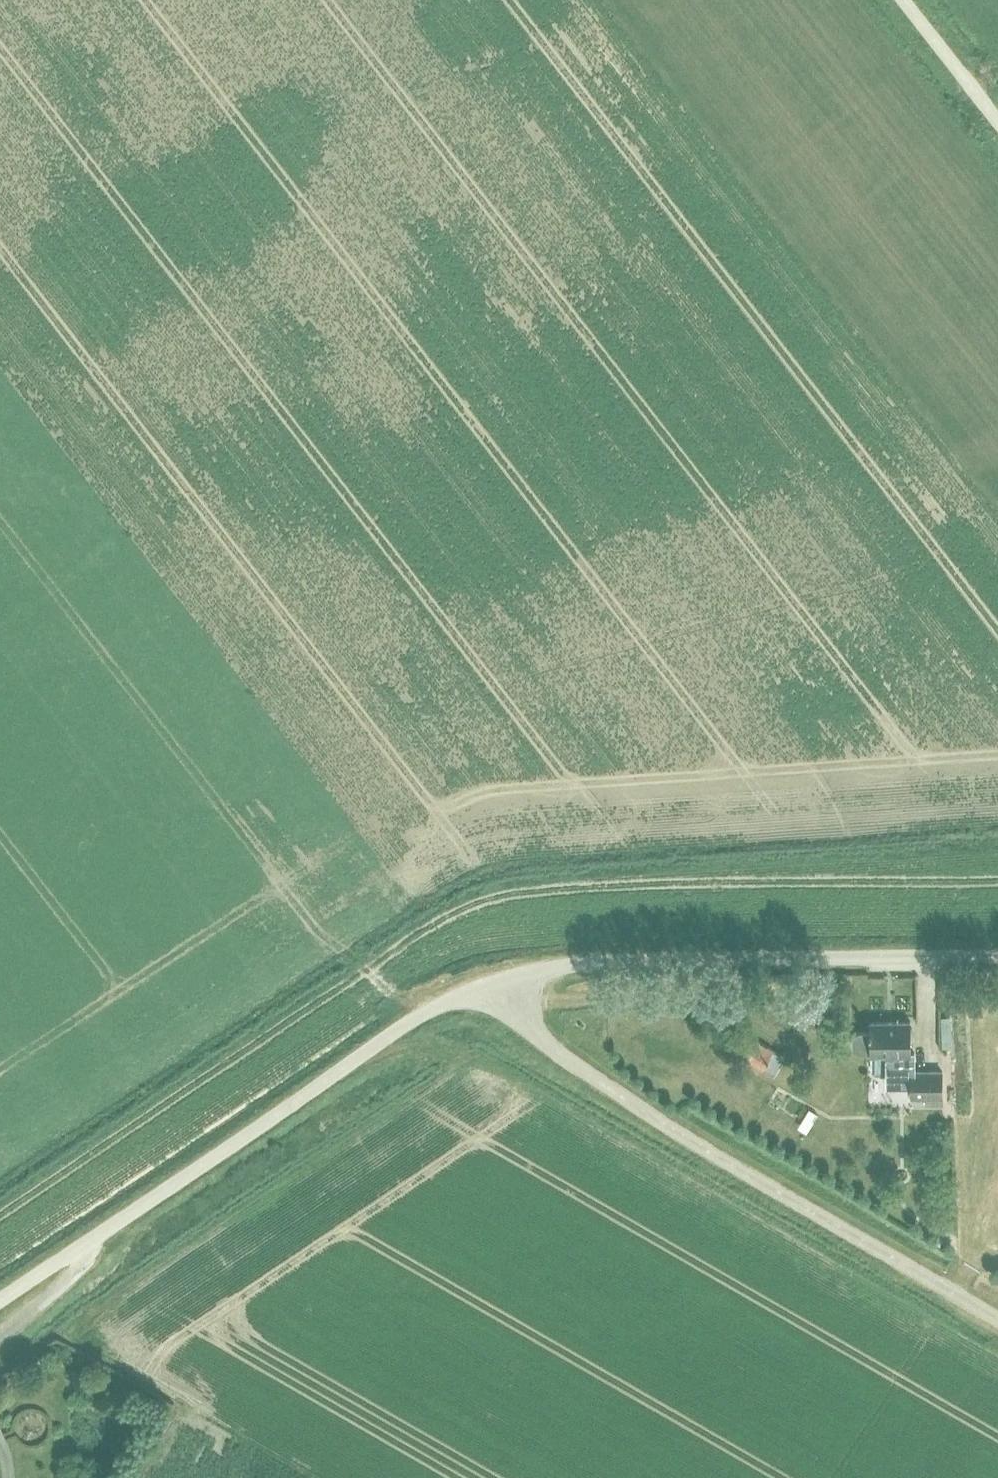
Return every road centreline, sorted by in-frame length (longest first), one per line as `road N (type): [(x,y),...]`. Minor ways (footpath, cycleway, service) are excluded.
road 1 (unclassified): [(997,1313),(544,1043),(501,978)]
road 2 (tertiary): [(0,1302),(432,1011),(501,978)]
road 3 (tertiary): [(501,978),(604,961),(997,951)]
road 4 (unclassified): [(997,124),(902,0)]

